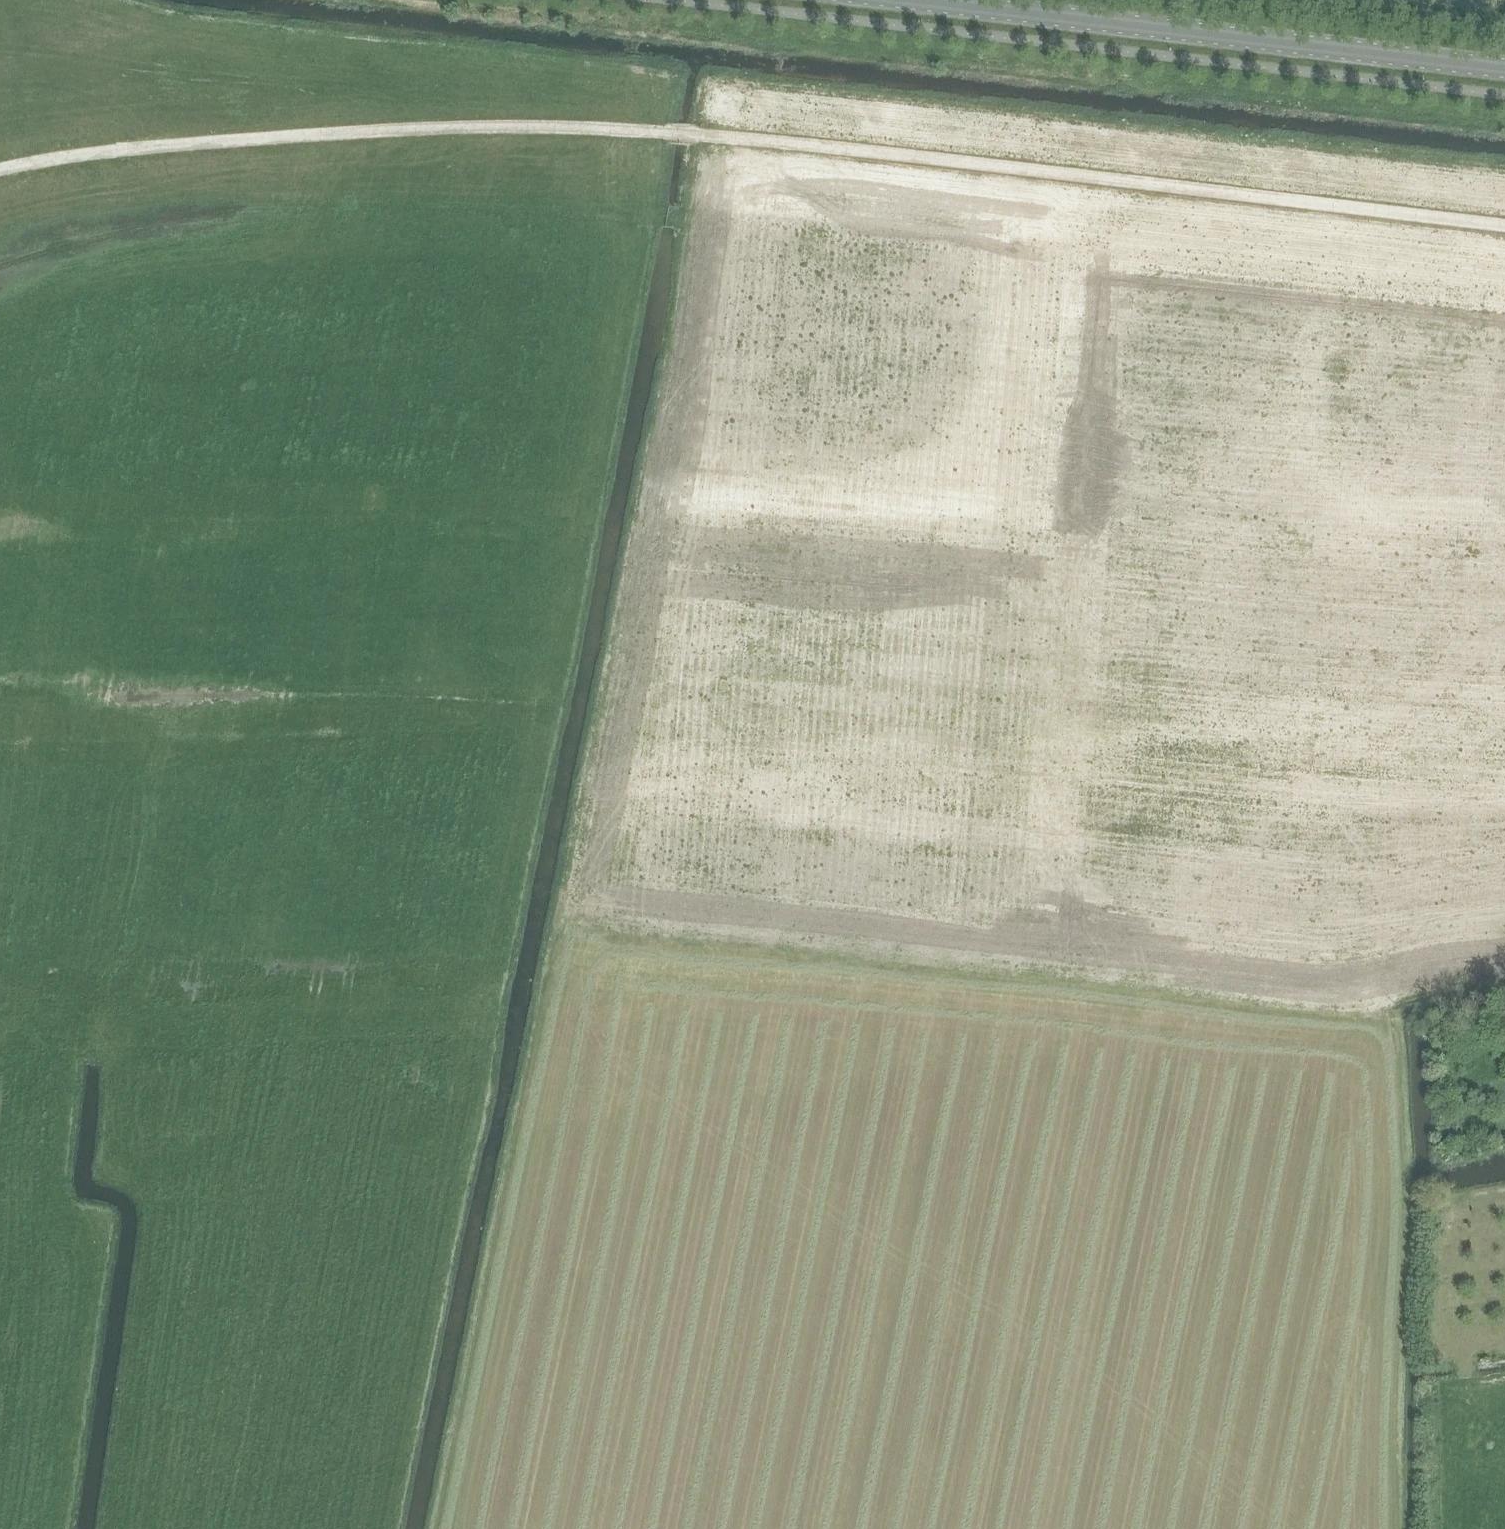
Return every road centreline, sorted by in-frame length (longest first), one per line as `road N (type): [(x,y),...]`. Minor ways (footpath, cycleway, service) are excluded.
road 1 (track): [(1504,226),(684,134),(508,127),(176,145),(0,171)]
road 2 (secondary): [(1504,69),(911,0)]

